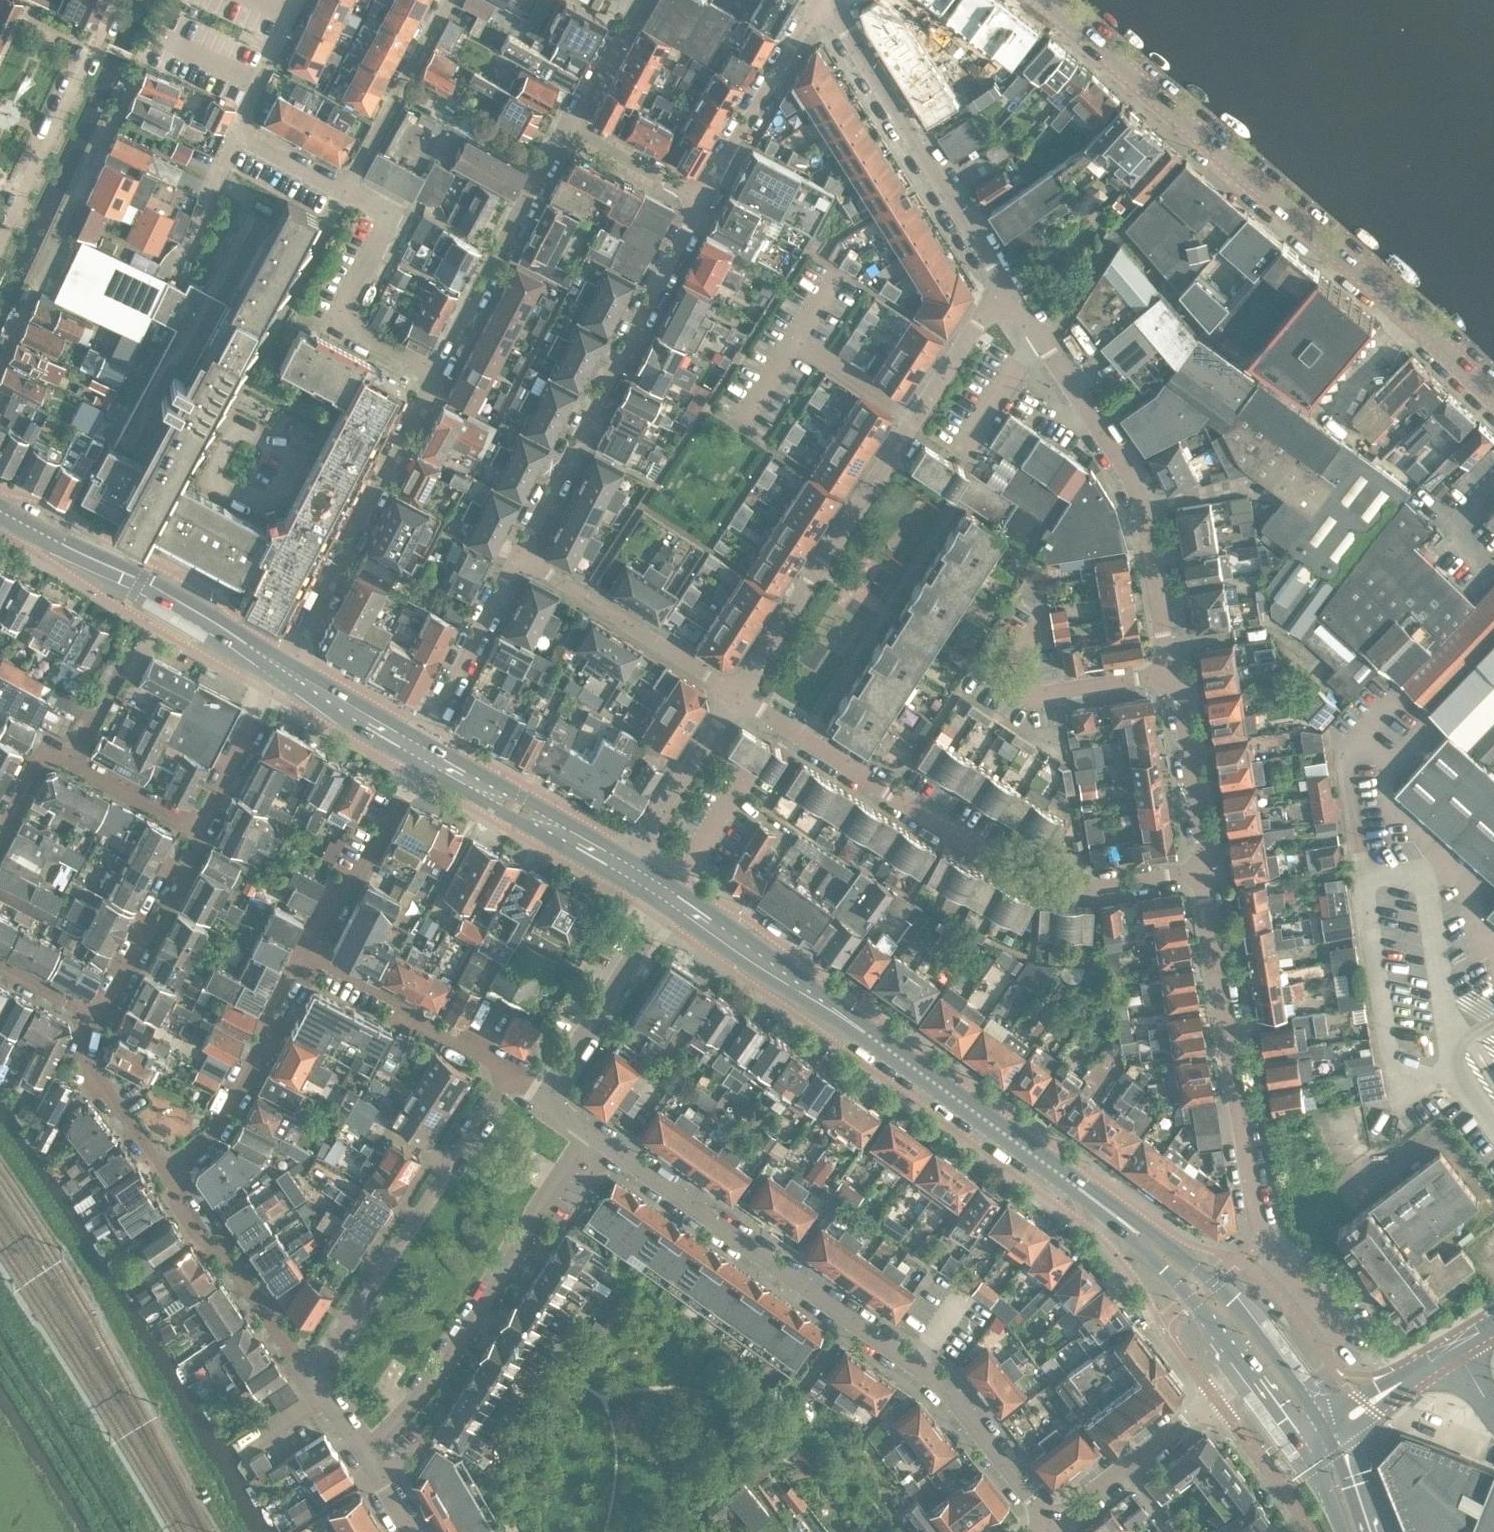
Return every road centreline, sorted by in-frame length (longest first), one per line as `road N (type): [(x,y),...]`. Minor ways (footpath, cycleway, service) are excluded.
road 1 (residential): [(1050,1524),(967,1414),(567,1134)]
road 2 (unclassified): [(1493,402),(1301,220),(1040,0)]
road 3 (primary): [(1095,1200),(660,890)]
road 4 (residential): [(1204,867),(1098,885),(1033,874),(736,694)]
road 5 (residential): [(736,694),(1003,280)]
road 6 (residential): [(1171,672),(1140,503),(1003,280)]
road 7 (residential): [(0,364),(170,0)]
road 8 (residential): [(700,199),(517,555)]
road 9 (residential): [(371,1463),(567,1134)]
road 10 (residential): [(1265,1238),(1253,1211),(1204,867)]
road 11 (residential): [(309,1378),(504,1074)]
road 12 (residential): [(281,676),(437,372)]
road 13 (primary): [(1327,1428),(1233,1298),(1145,1226),(1095,1200)]
road 14 (residential): [(1003,280),(831,0)]
road 15 (residential): [(437,372),(337,322),(390,213),(347,190)]
road 16 (residential): [(437,372),(565,124)]
road 17 (residential): [(0,243),(115,0)]
road 18 (residential): [(517,555),(736,694)]
road 19 (residential): [(170,1176),(233,1105),(305,967)]
road 20 (primary): [(628,869),(414,748)]
road 21 (residential): [(309,1378),(170,1176)]
road 22 (residential): [(305,967),(414,748)]
road 23 (residential): [(822,0),(700,199)]
road 24 (primary): [(1095,1200),(1251,1367)]
road 25 (residential): [(543,1084),(660,890)]
road 26 (residential): [(504,1074),(305,967)]
road 27 (residential): [(414,748),(517,555)]
road 28 (residential): [(448,0),(347,190)]
road 29 (residential): [(99,1019),(196,830)]
road 30 (residential): [(1215,1396),(1050,1524)]
road 31 (residential): [(628,869),(736,694)]
road 32 (residential): [(1204,867),(1171,672)]
road 33 (residential): [(170,1176),(78,1058),(99,1019)]
road 34 (residential): [(1171,672),(1032,698),(990,671)]
road 35 (residential): [(66,762),(158,596)]
road 36 (primary): [(158,596),(0,510)]
road 37 (residential): [(196,830),(281,676)]
road 38 (residential): [(1215,1396),(1313,1531)]
road 39 (residential): [(700,199),(565,124)]
road 40 (residential): [(173,267),(233,128)]
road 41 (primary): [(414,748),(281,676)]
road 42 (unclassified): [(1327,1428),(1454,1348)]
road 43 (primary): [(281,676),(158,596)]
road 44 (residential): [(196,830),(66,762)]
road 45 (residential): [(565,124),(635,0)]
road 46 (residential): [(292,0),(233,128)]
road 47 (residential): [(347,190),(233,128)]
road 48 (residential): [(0,839),(47,752),(66,762)]

